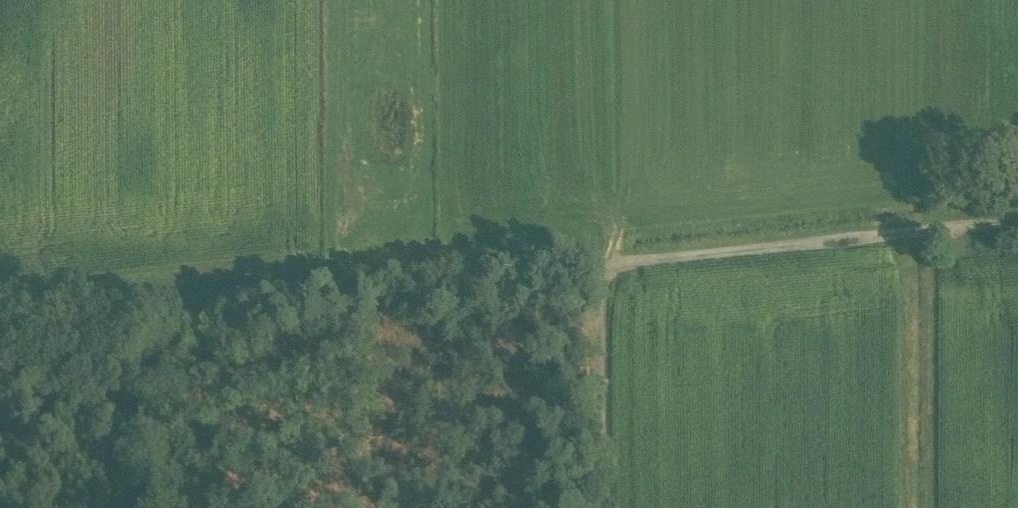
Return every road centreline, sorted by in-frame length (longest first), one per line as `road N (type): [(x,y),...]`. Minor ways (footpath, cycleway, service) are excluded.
road 1 (track): [(603,507),(602,341),(613,293),(643,258),(1017,220)]

